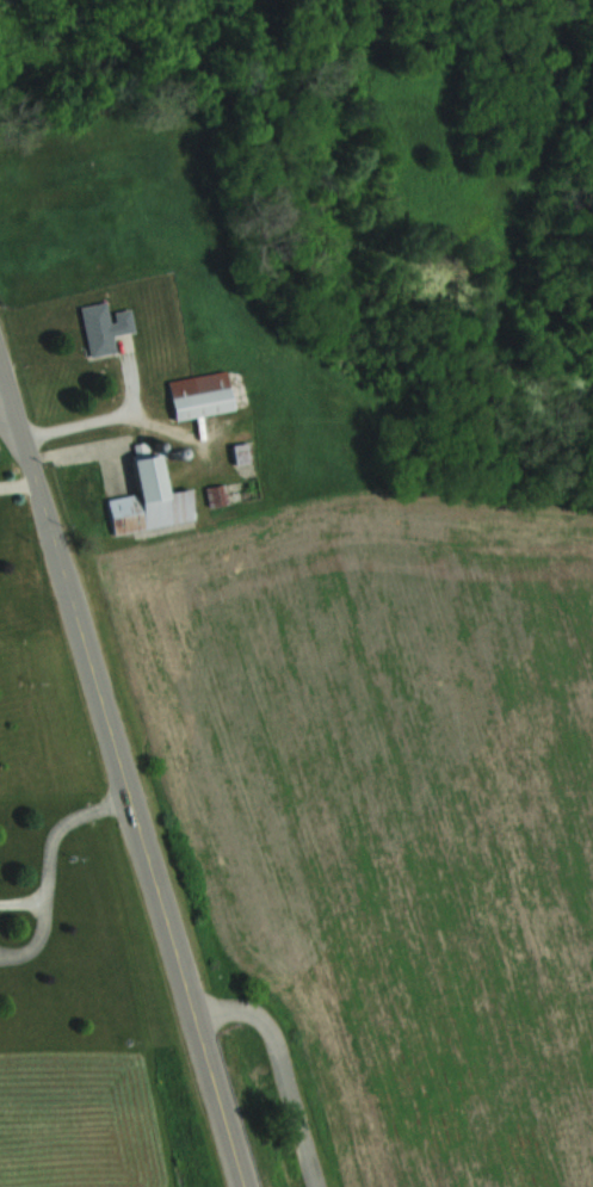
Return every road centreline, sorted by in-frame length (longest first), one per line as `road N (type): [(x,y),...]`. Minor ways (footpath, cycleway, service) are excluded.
road 1 (tertiary): [(245,1186),(0,359)]

